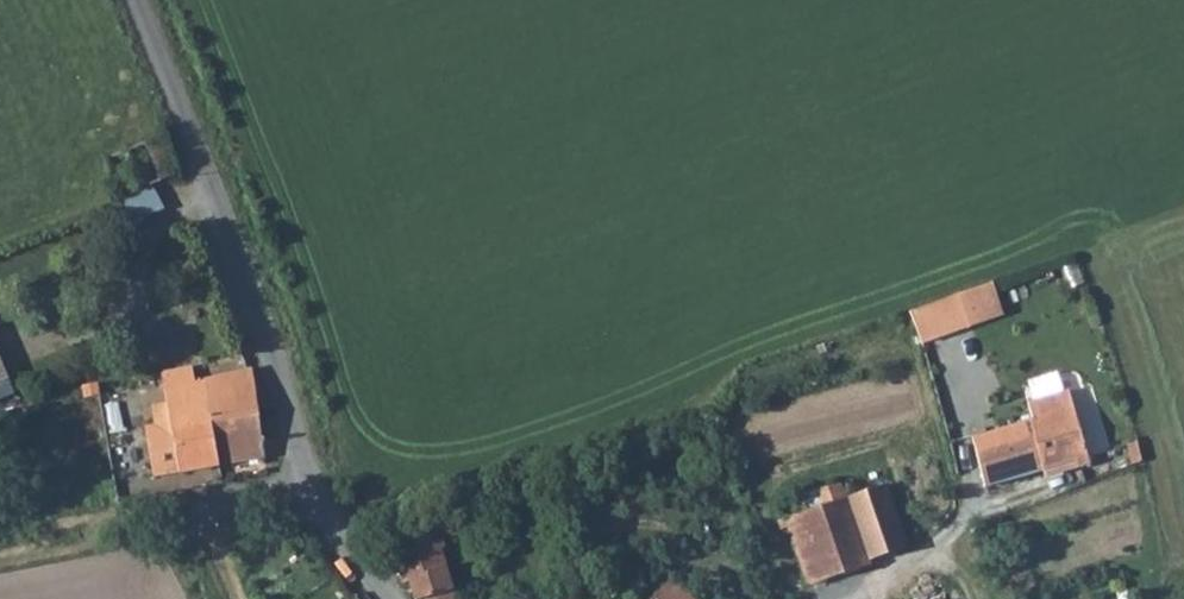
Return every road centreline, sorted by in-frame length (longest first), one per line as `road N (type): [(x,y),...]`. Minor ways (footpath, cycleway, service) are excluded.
road 1 (unclassified): [(132,0),(314,483)]
road 2 (unclassified): [(0,554),(314,483)]
road 3 (unclassified): [(314,483),(325,515),(383,598)]

